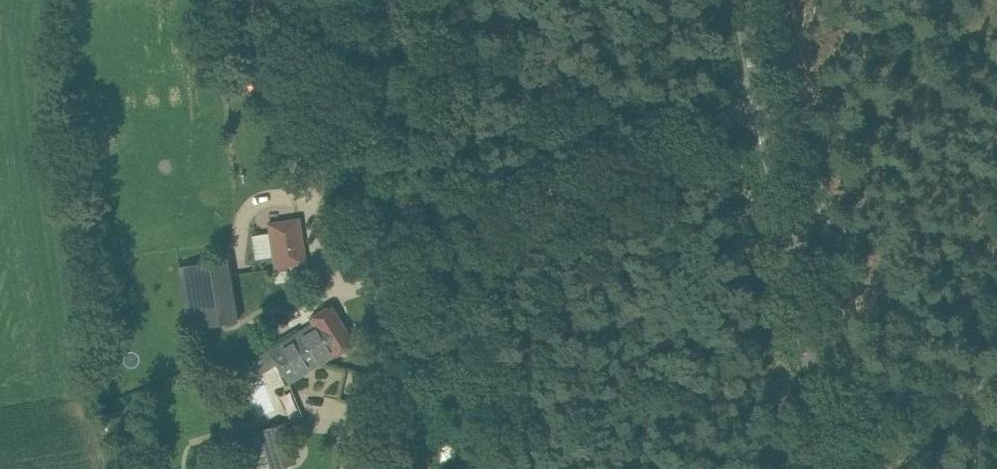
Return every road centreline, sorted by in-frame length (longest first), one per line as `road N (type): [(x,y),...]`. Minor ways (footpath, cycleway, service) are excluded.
road 1 (unclassified): [(351,468),(392,308),(419,269),(765,105)]
road 2 (tertiary): [(836,468),(765,105)]

